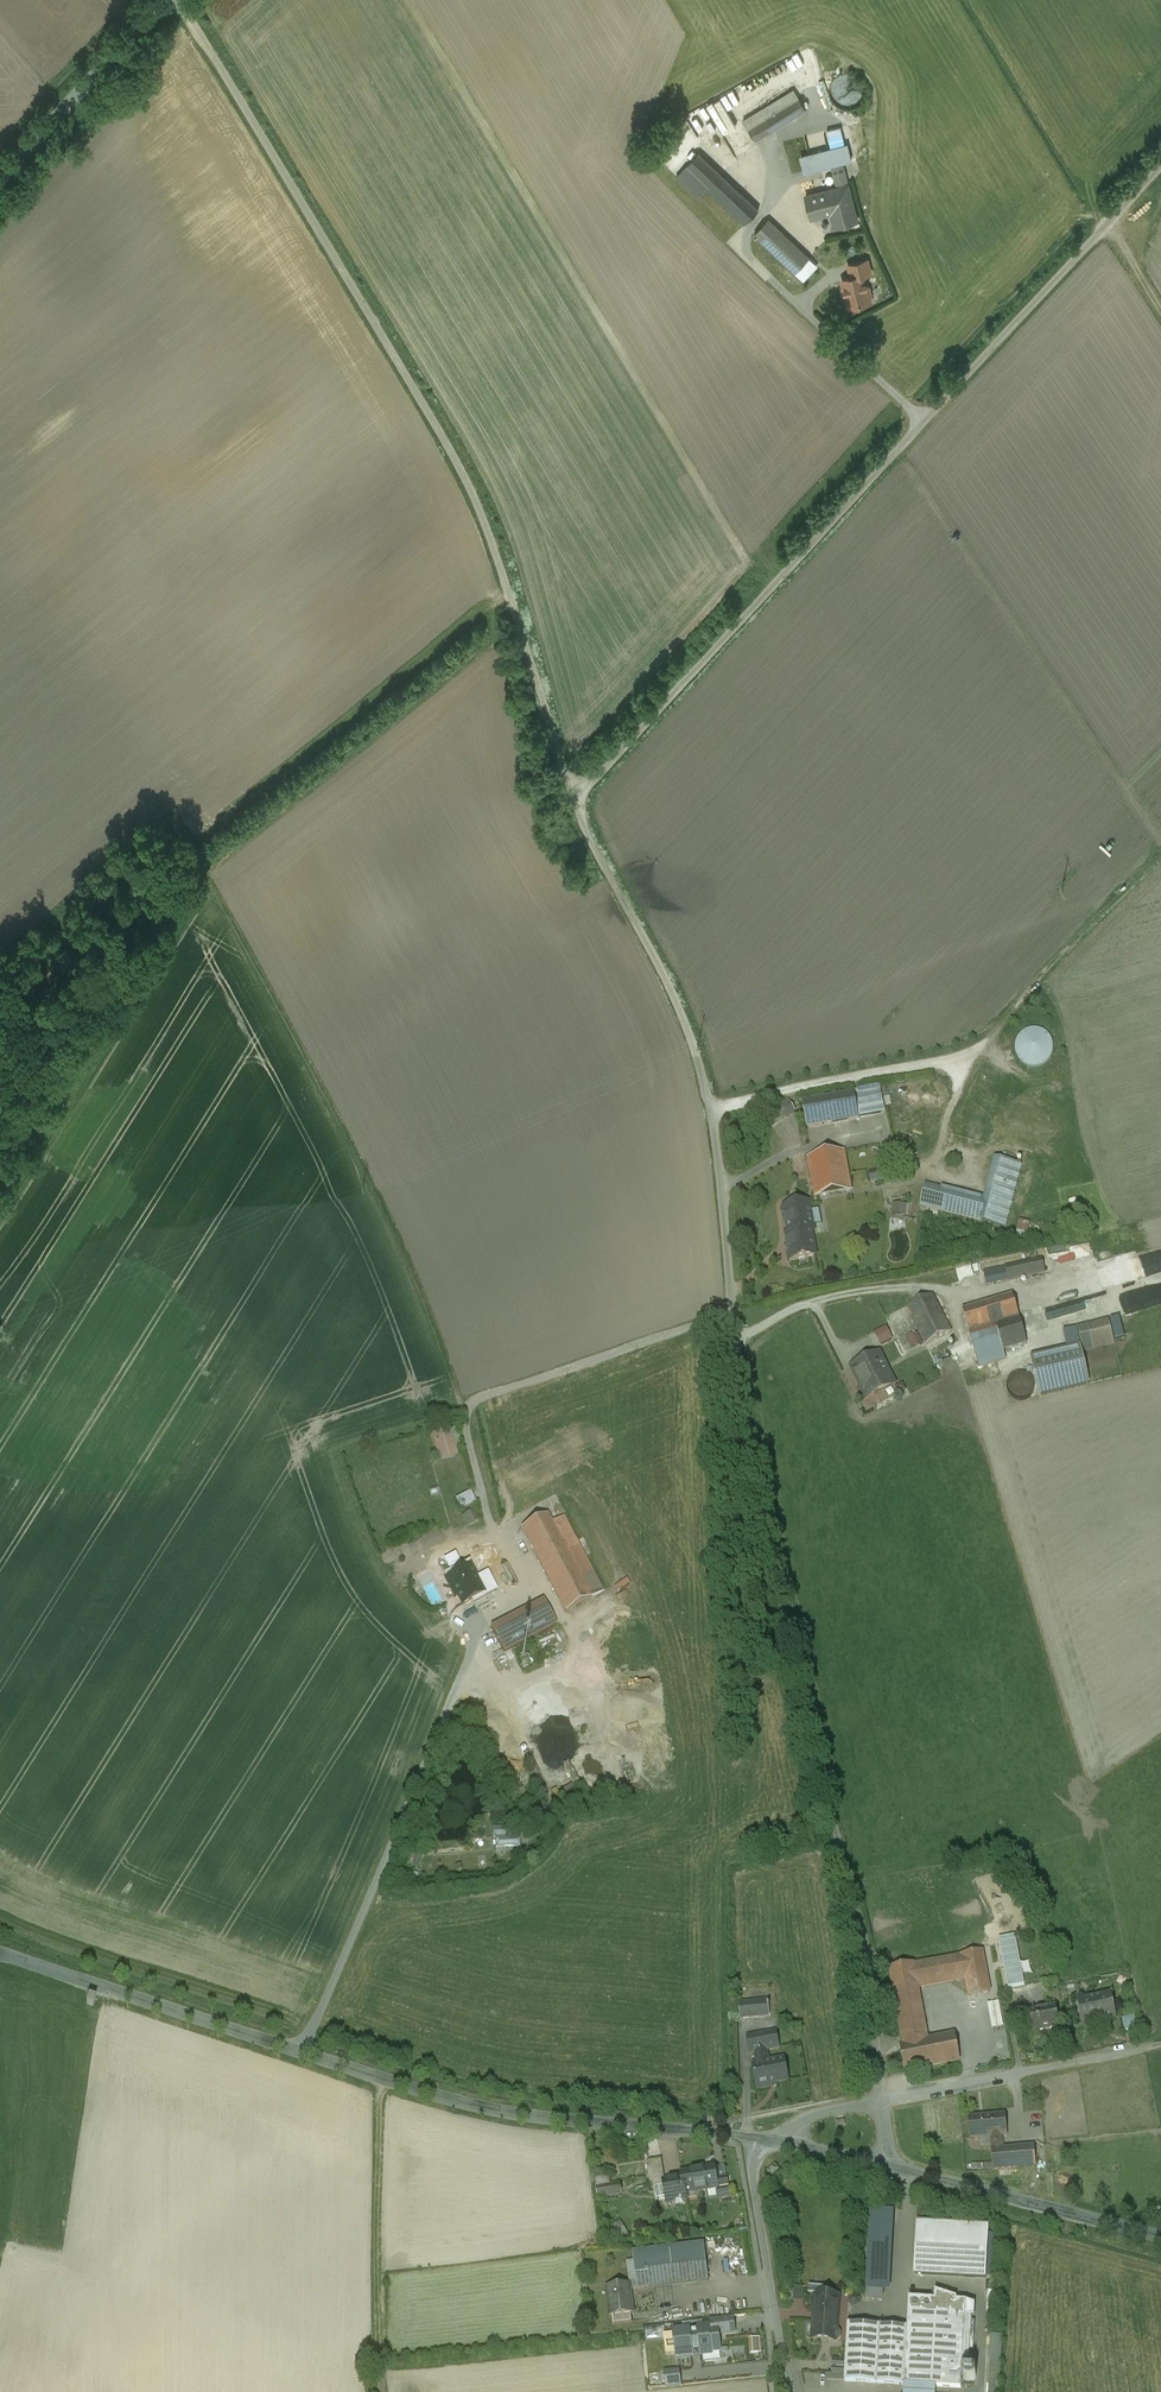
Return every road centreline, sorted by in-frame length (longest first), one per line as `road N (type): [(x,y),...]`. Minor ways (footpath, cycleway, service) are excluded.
road 1 (unclassified): [(572,799),(673,994),(711,1115),(736,1345),(794,1655),(864,1961),(880,2104)]
road 2 (unclassified): [(177,0),(472,490),(572,799)]
road 3 (unclassified): [(572,799),(1160,165)]
road 4 (residential): [(0,1954),(482,2109),(753,2138)]
road 5 (track): [(468,1411),(399,1236),(193,849)]
road 6 (track): [(210,880),(196,891),(54,1124),(22,1123)]
road 7 (residential): [(882,2166),(1160,2239)]
road 8 (residential): [(880,2104),(1149,2049)]
road 9 (residential): [(789,2391),(751,2169),(753,2138)]
road 10 (unclassified): [(0,179),(165,0)]

